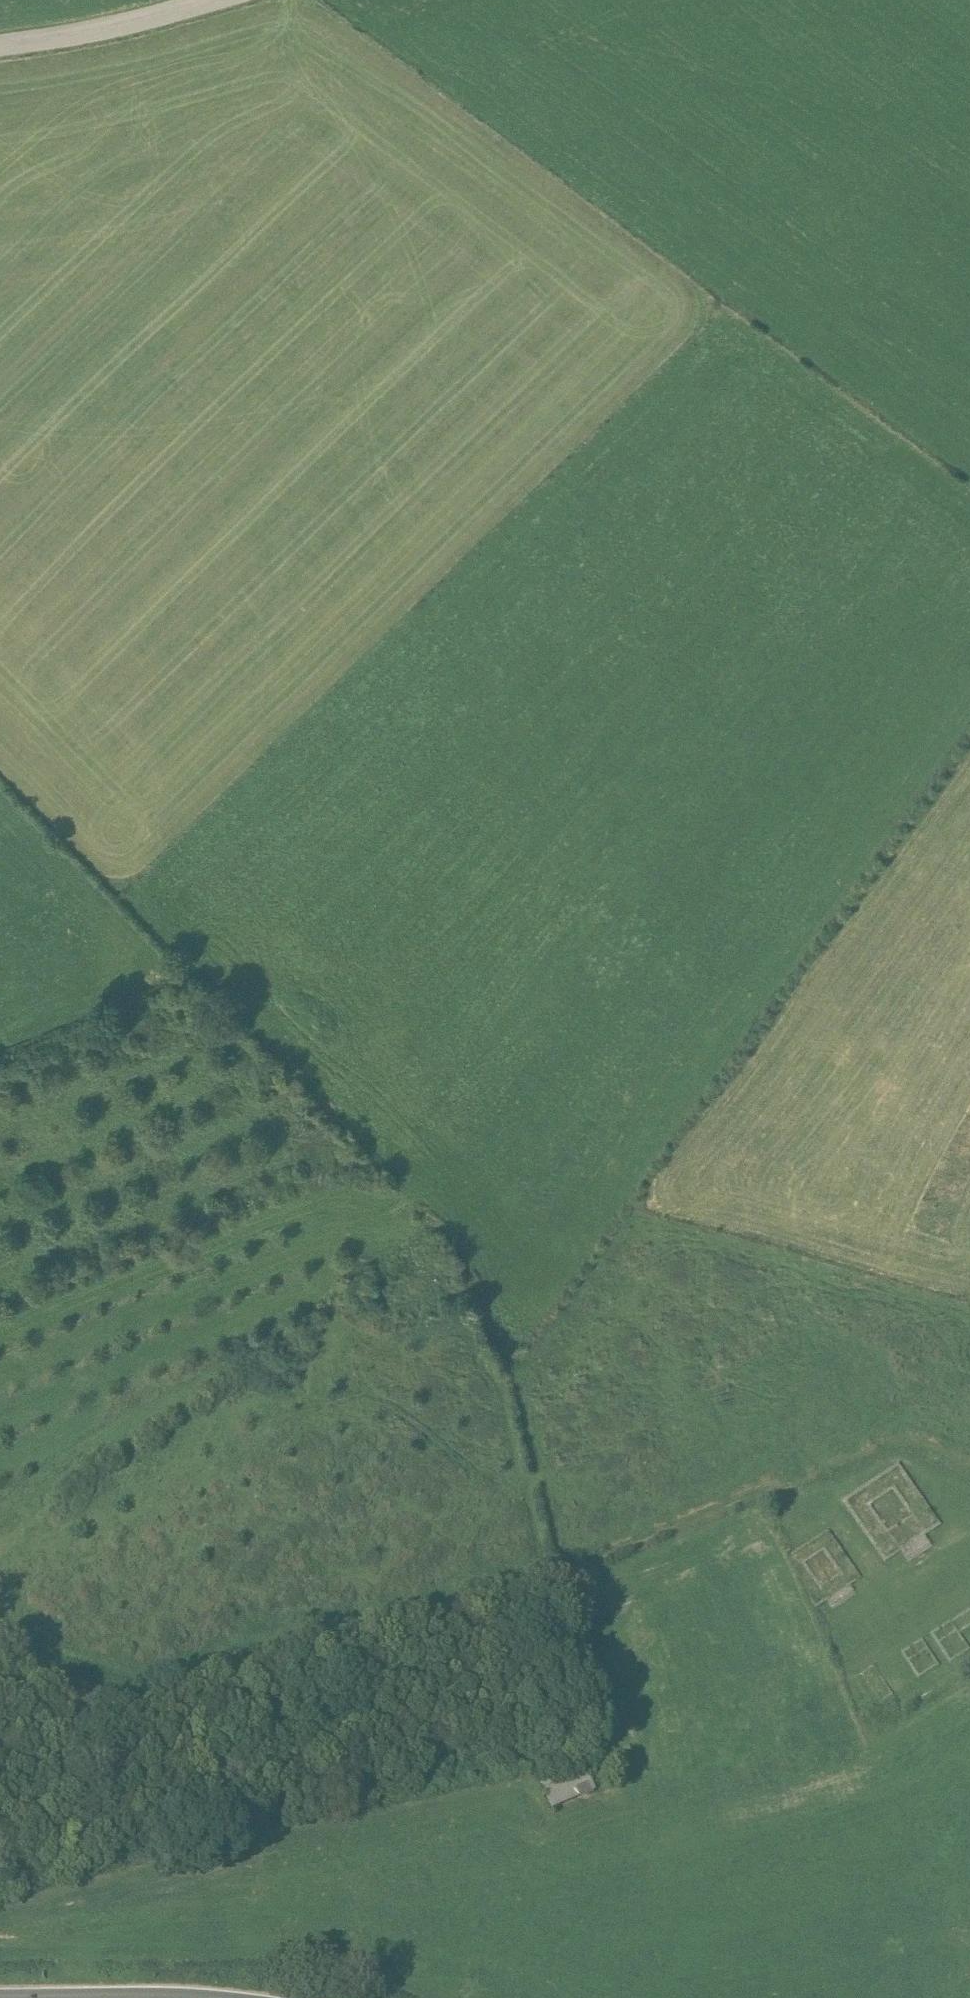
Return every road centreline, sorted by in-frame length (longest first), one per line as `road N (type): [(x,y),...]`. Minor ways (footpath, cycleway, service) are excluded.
road 1 (unclassified): [(0,46),(211,0)]
road 2 (secondary): [(245,1997),(43,1997)]

